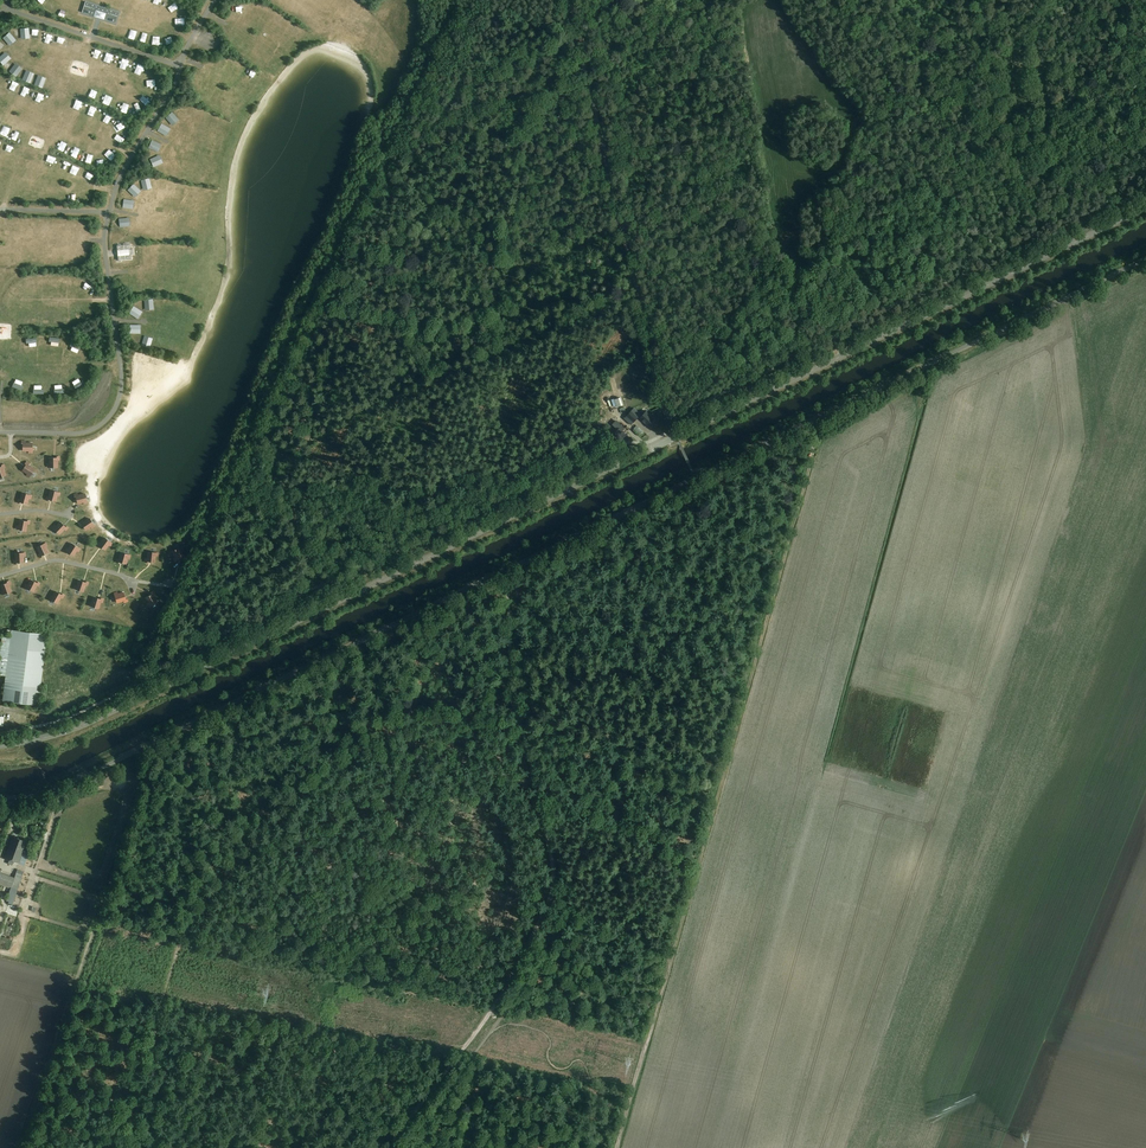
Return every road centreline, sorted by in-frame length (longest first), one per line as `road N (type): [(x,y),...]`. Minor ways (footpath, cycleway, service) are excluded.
road 1 (unclassified): [(0,799),(54,791),(1145,259)]
road 2 (tertiary): [(0,746),(101,717),(674,438)]
road 3 (track): [(673,950),(821,417)]
road 4 (tertiary): [(674,438),(1145,206)]
road 5 (track): [(483,359),(534,89),(705,0)]
road 6 (unclassified): [(674,438),(568,0)]
road 7 (track): [(20,1147),(150,744)]
road 8 (track): [(277,460),(637,285)]
road 9 (track): [(163,1008),(189,931),(224,880),(308,787),(385,734)]
road 10 (track): [(461,1044),(514,967),(548,896),(547,832),(524,735)]
road 11 (track): [(413,1106),(341,1108),(156,1046),(163,1008)]
road 12 (track): [(291,502),(269,427),(325,308)]
road 13 (track): [(968,0),(1015,148),(1047,187)]
road 14 (track): [(617,1147),(673,950)]
road 15 (track): [(524,735),(510,668),(507,569)]
road 16 (track): [(385,734),(440,717),(524,735)]
road 17 (track): [(385,1147),(461,1044)]
road 18 (track): [(673,950),(557,899)]

